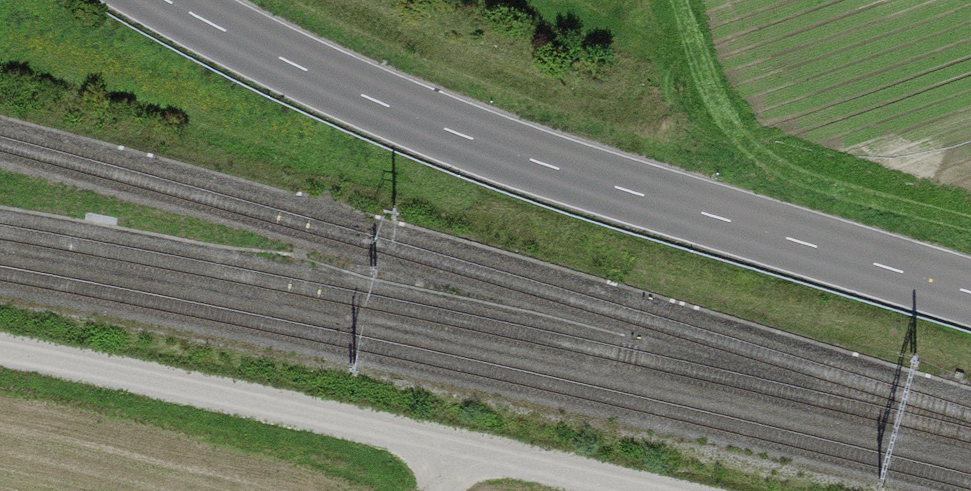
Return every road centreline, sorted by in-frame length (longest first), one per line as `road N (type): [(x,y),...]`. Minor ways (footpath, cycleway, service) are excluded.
road 1 (primary): [(970,291),(448,128),(166,0)]
road 2 (track): [(641,490),(0,348)]

